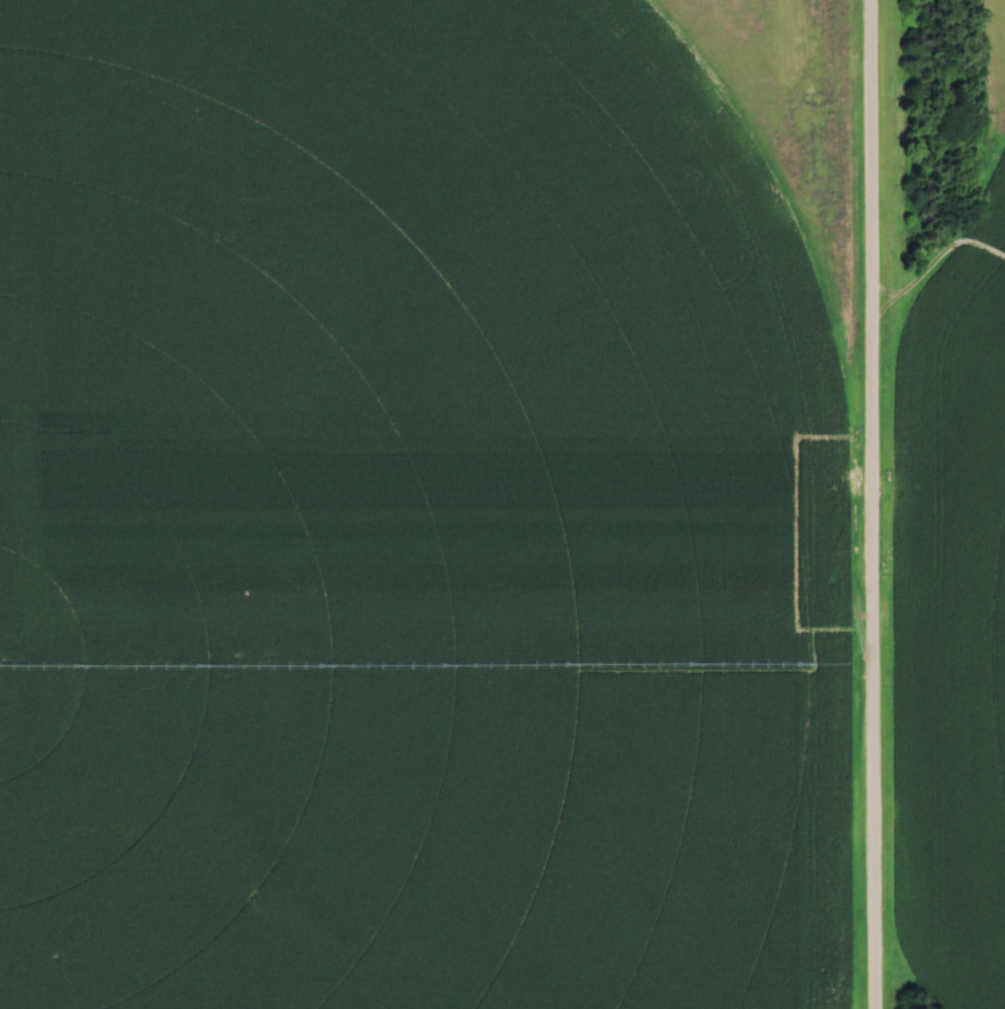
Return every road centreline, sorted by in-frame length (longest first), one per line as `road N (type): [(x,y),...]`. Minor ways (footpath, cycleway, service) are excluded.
road 1 (residential): [(882,1008),(880,0)]

